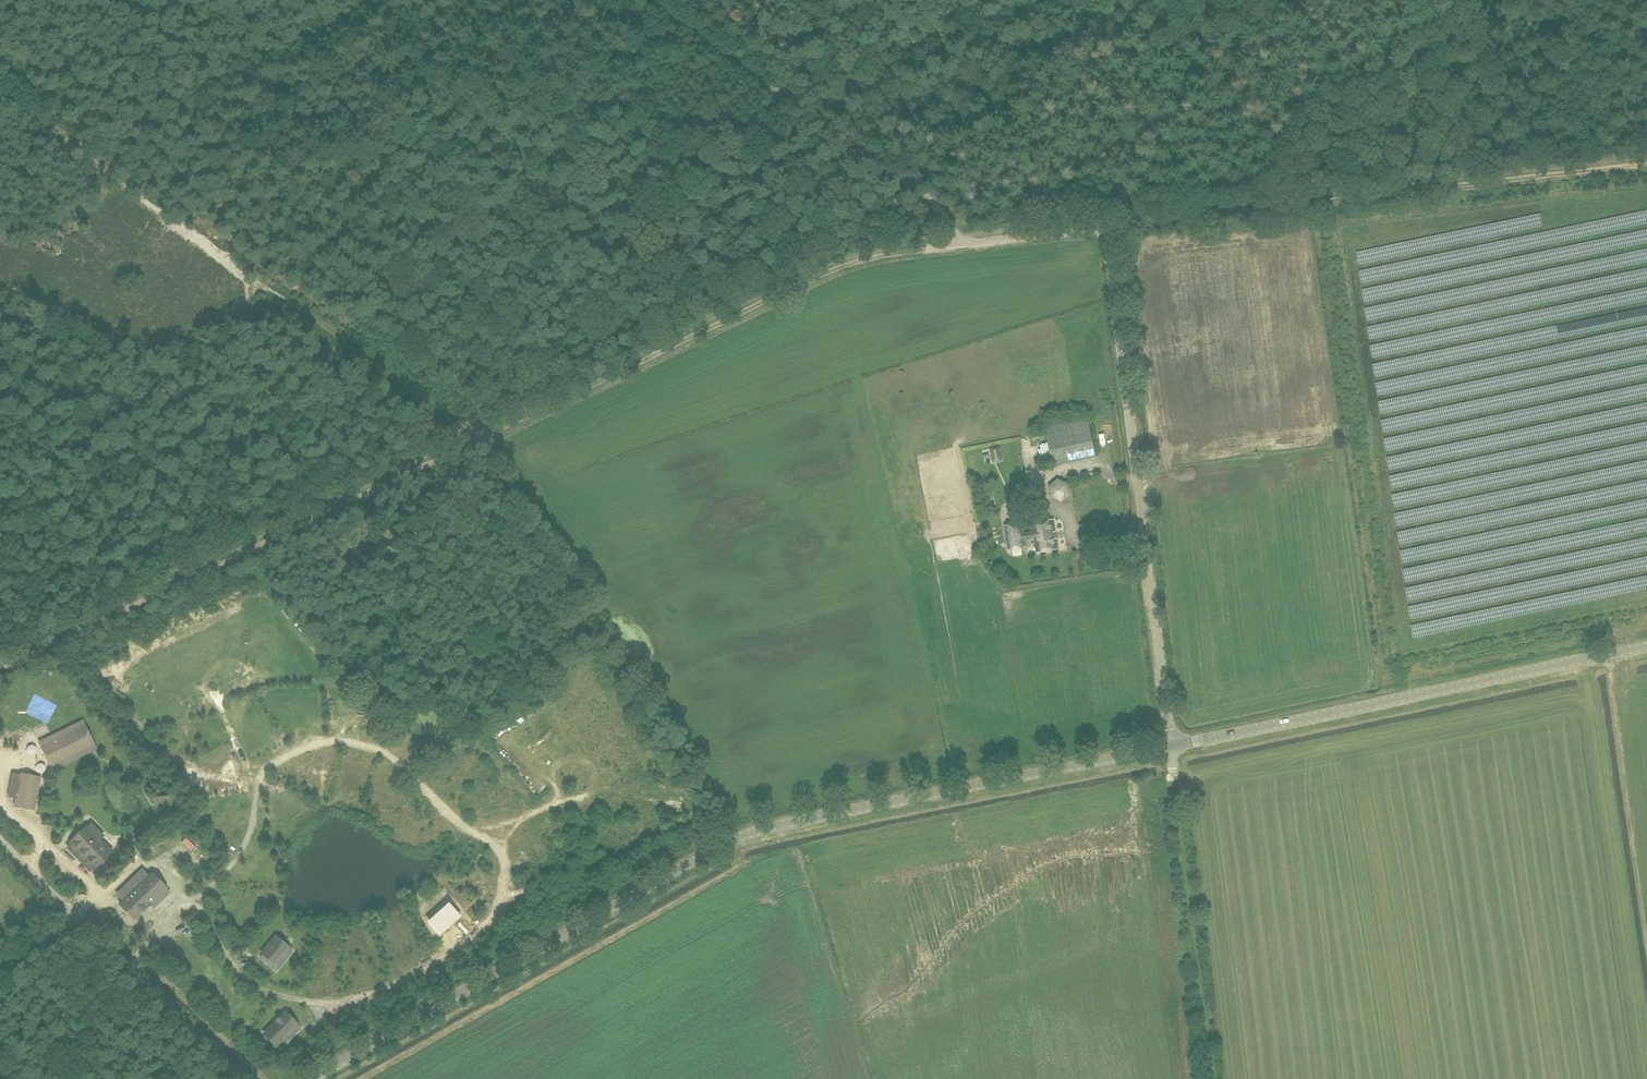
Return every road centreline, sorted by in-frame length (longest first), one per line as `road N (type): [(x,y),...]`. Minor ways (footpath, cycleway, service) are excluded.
road 1 (unclassified): [(1170,746),(1108,226),(956,244),(937,206),(648,0)]
road 2 (track): [(0,670),(823,273),(956,244)]
road 3 (unclassified): [(312,1078),(711,857),(787,832),(1170,746)]
road 4 (track): [(1646,163),(1108,226)]
road 5 (unclassified): [(1170,746),(1646,647)]
road 6 (unclassified): [(236,1078),(0,841)]

